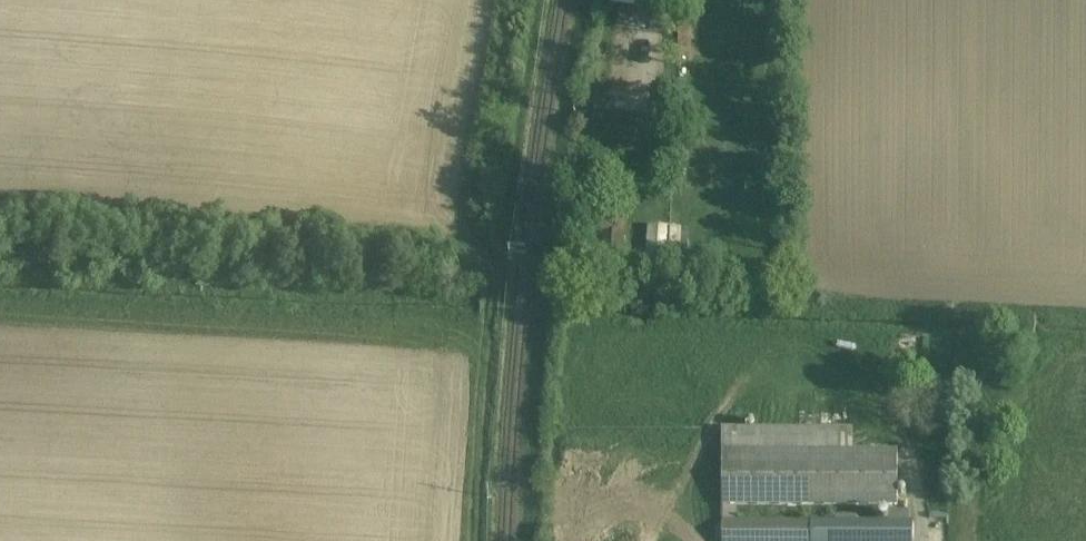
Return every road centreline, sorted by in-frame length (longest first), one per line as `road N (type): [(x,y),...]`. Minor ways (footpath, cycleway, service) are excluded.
road 1 (track): [(477,540),(496,283),(467,232)]

